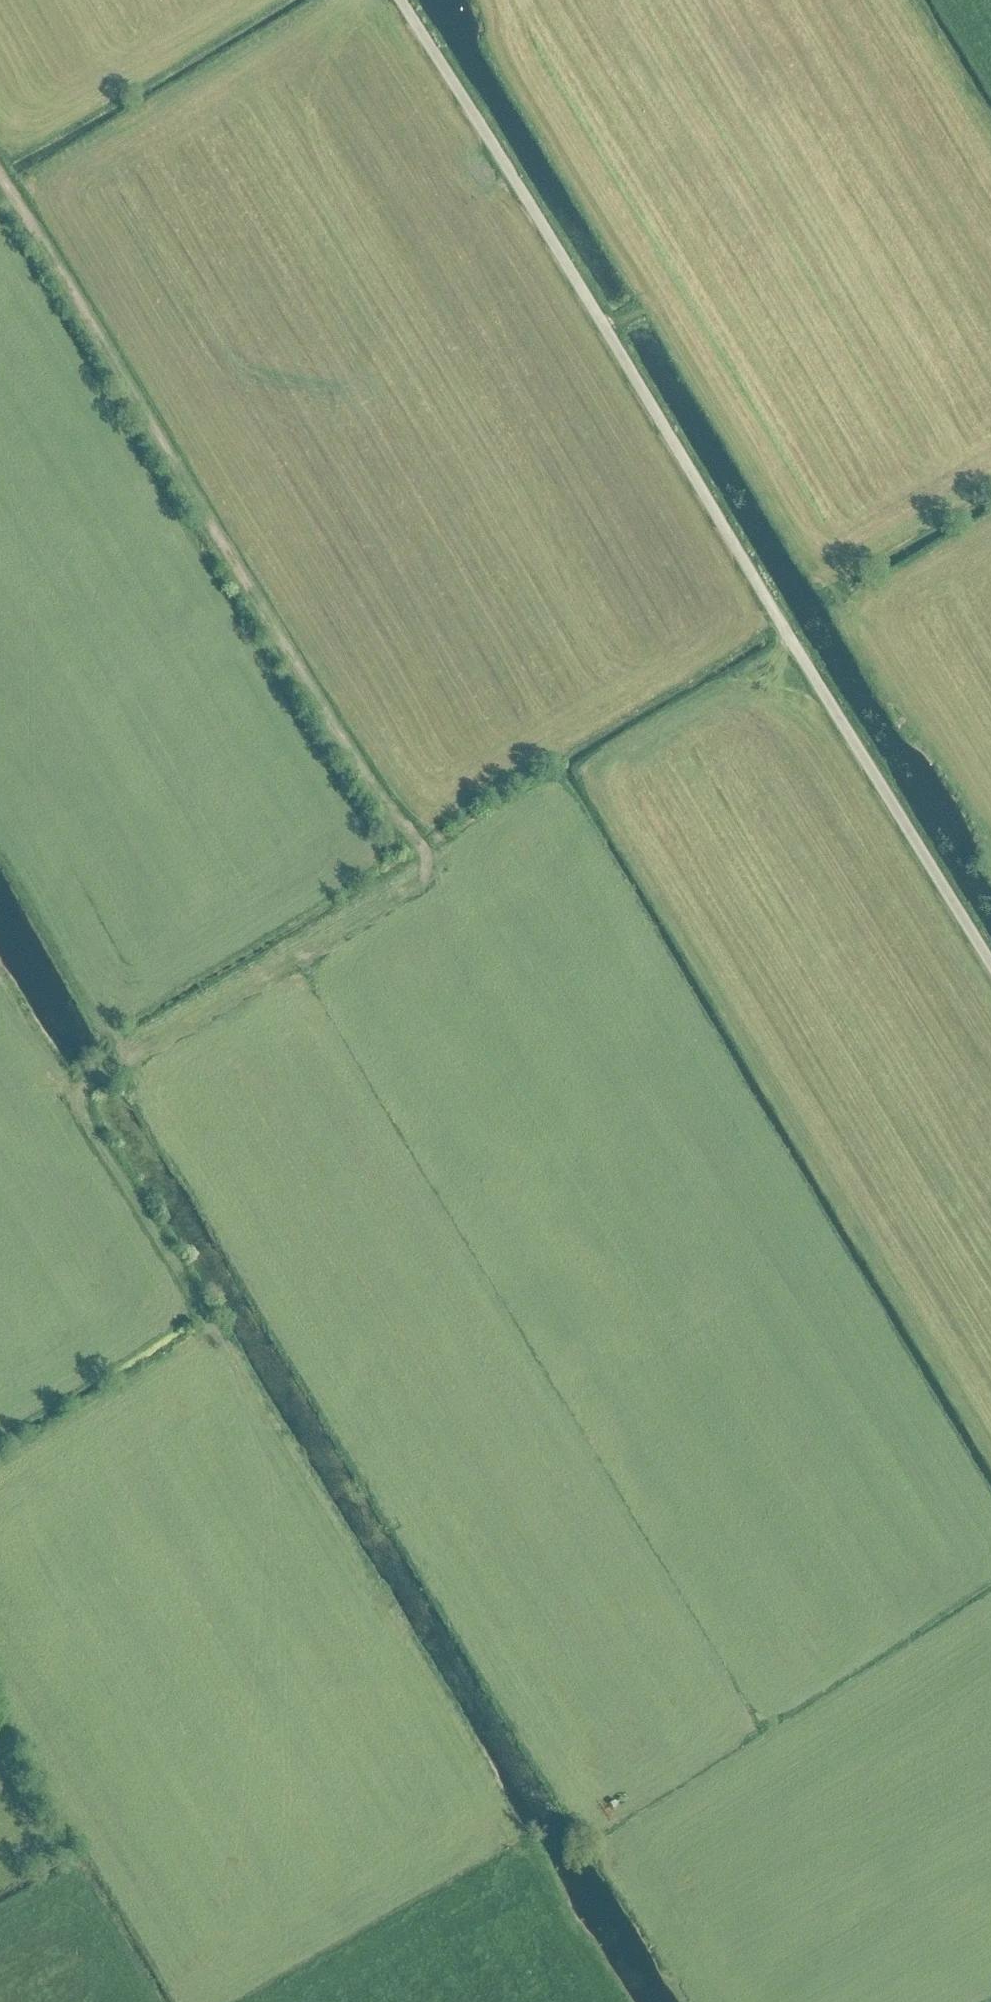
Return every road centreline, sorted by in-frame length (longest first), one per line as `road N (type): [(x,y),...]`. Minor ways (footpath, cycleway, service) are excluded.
road 1 (track): [(0,171),(386,809),(427,862),(399,899),(84,1093),(93,1135),(225,1353)]
road 2 (track): [(403,0),(990,966)]

